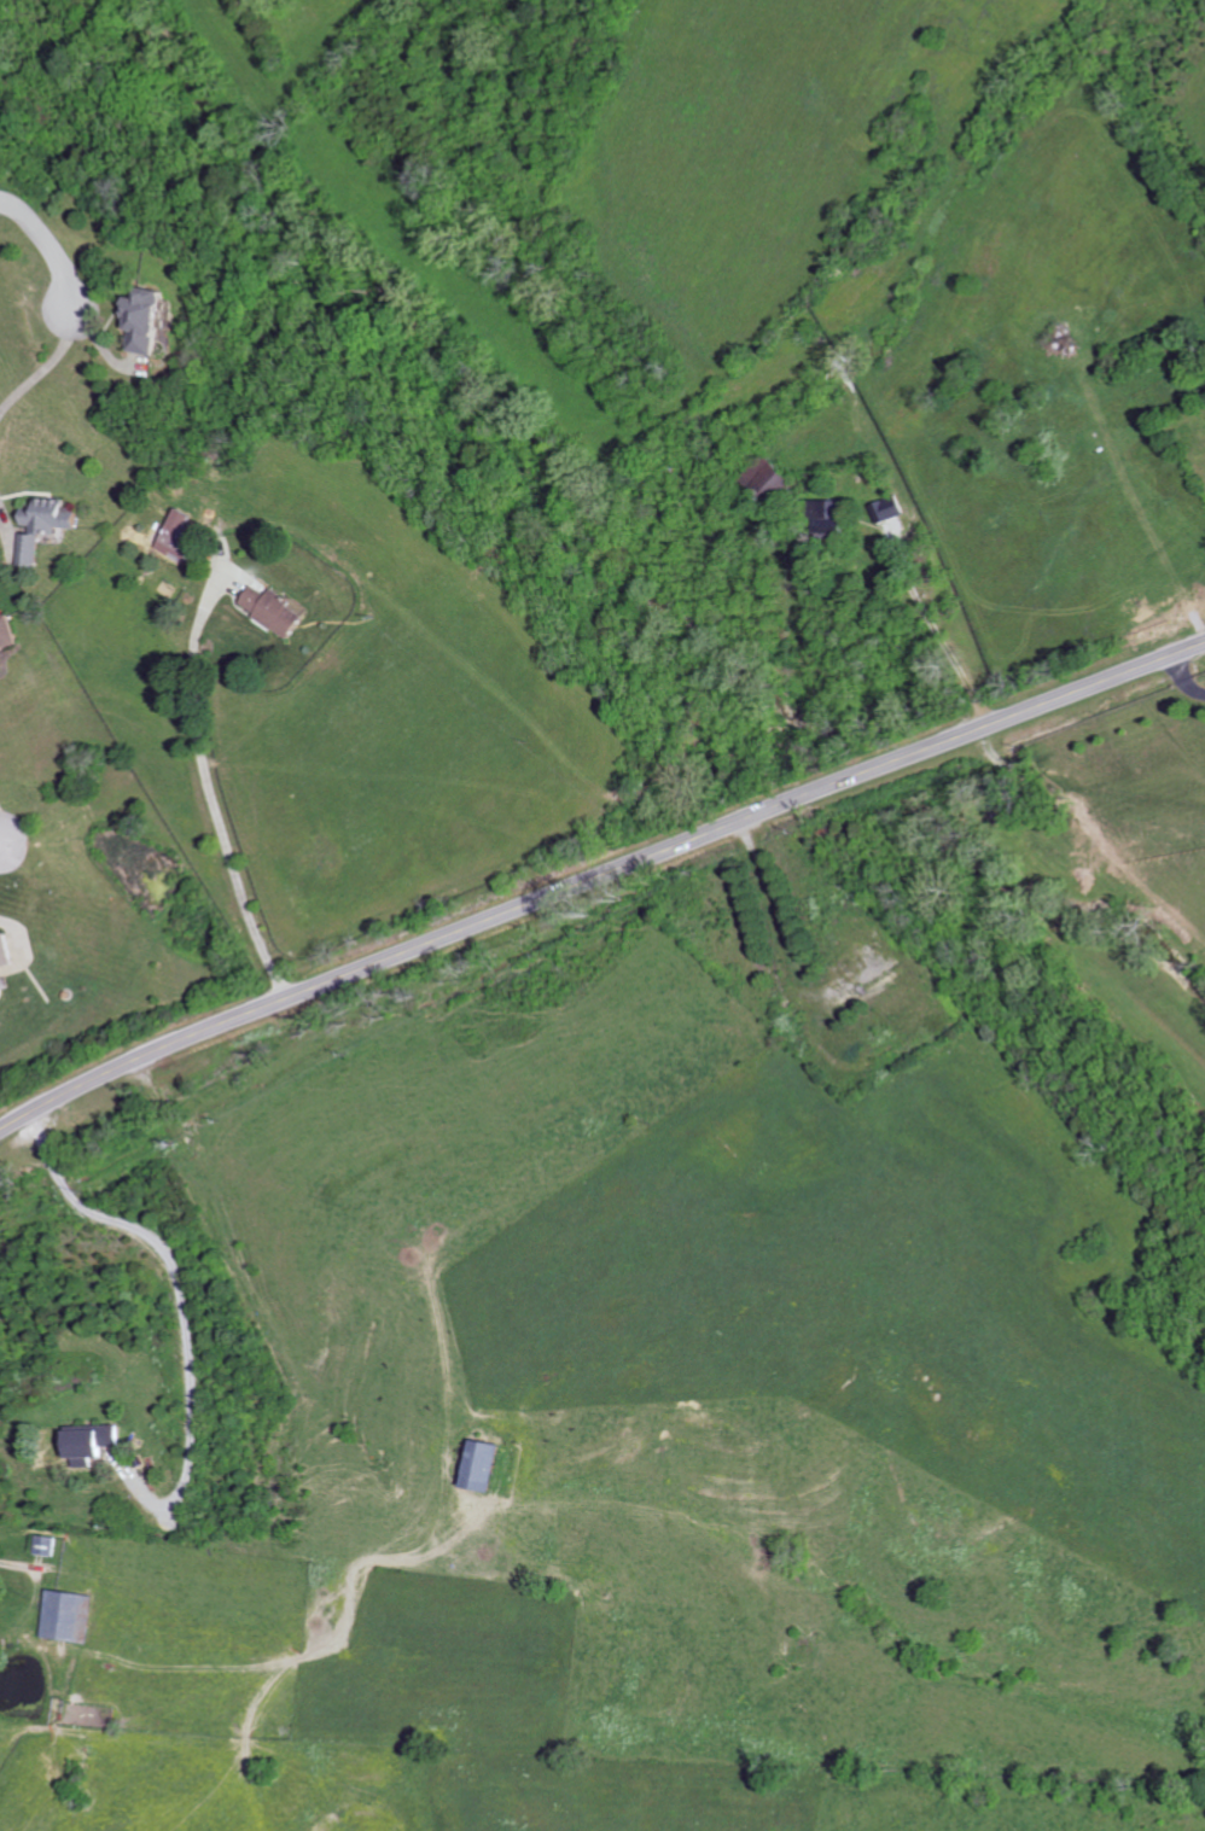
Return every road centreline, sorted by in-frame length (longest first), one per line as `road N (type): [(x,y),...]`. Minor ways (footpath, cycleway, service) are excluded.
road 1 (primary): [(0,1132),(140,1059),(1204,646)]
road 2 (residential): [(0,207),(35,228),(78,308)]

